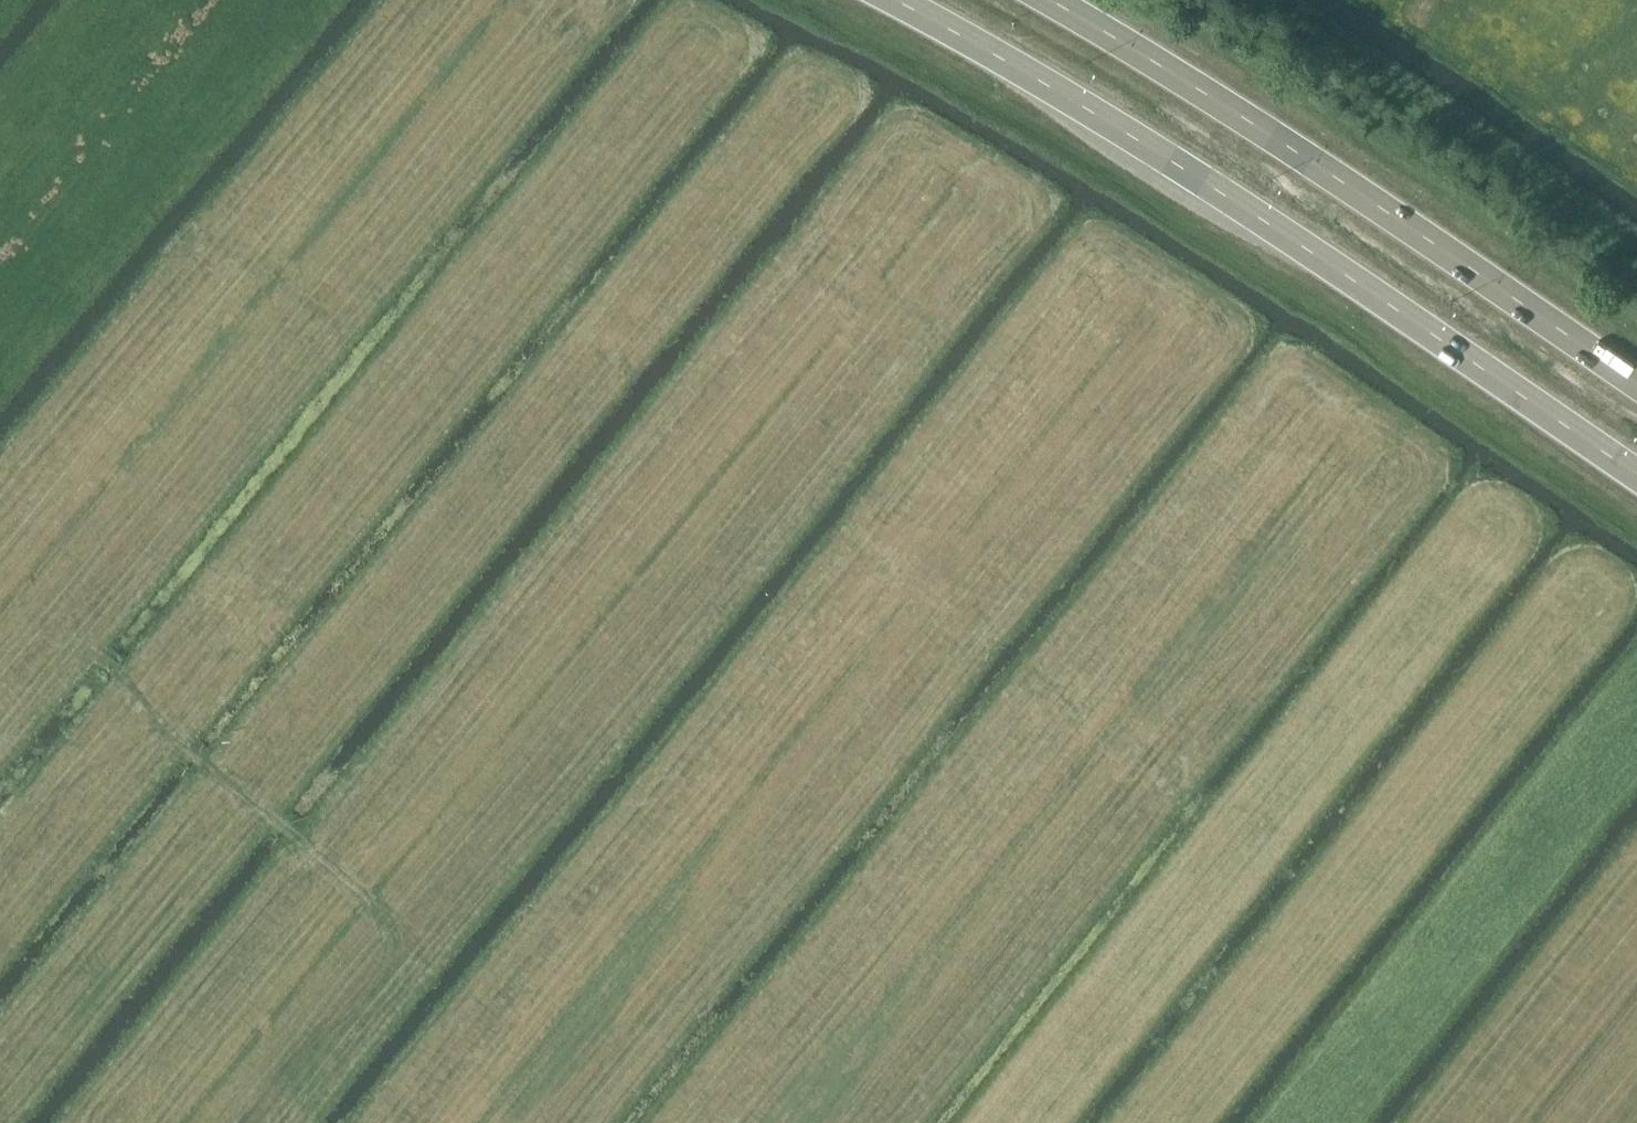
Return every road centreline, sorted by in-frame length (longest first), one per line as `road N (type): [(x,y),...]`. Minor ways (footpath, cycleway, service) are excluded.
road 1 (primary): [(897,0),(1224,194),(1636,473)]
road 2 (primary): [(1636,382),(1251,120),(1052,0)]

